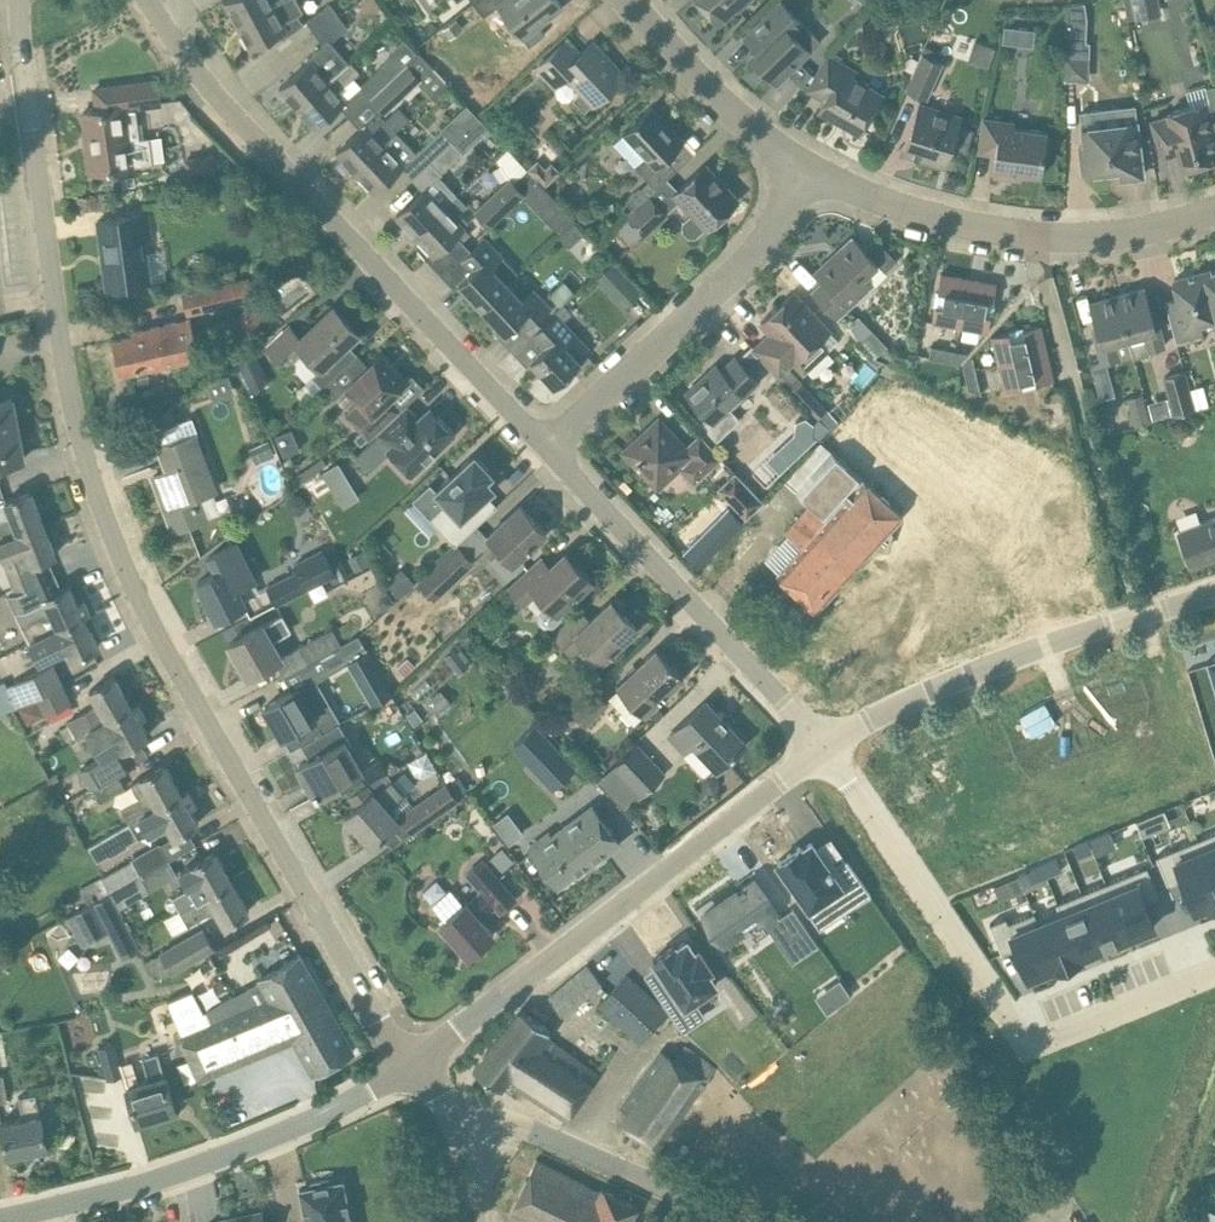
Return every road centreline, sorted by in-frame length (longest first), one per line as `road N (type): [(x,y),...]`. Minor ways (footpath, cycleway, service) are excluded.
road 1 (residential): [(407,1068),(153,626),(114,539),(64,368),(20,0)]
road 2 (residential): [(820,746),(1024,1043),(1214,971)]
road 3 (residential): [(547,450),(216,97),(172,39)]
road 4 (unclassified): [(407,1068),(820,746)]
road 5 (tertiary): [(0,1219),(194,1168),(335,1110),(407,1068)]
road 6 (unclassified): [(820,746),(997,663),(1214,592)]
road 7 (residential): [(807,168),(882,201),(1042,235),(1103,236),(1214,212)]
road 8 (residential): [(820,746),(547,450)]
road 9 (residential): [(547,450),(758,250),(807,168)]
road 10 (tertiary): [(742,1221),(477,1108)]
road 11 (residential): [(629,0),(739,119),(807,168)]

